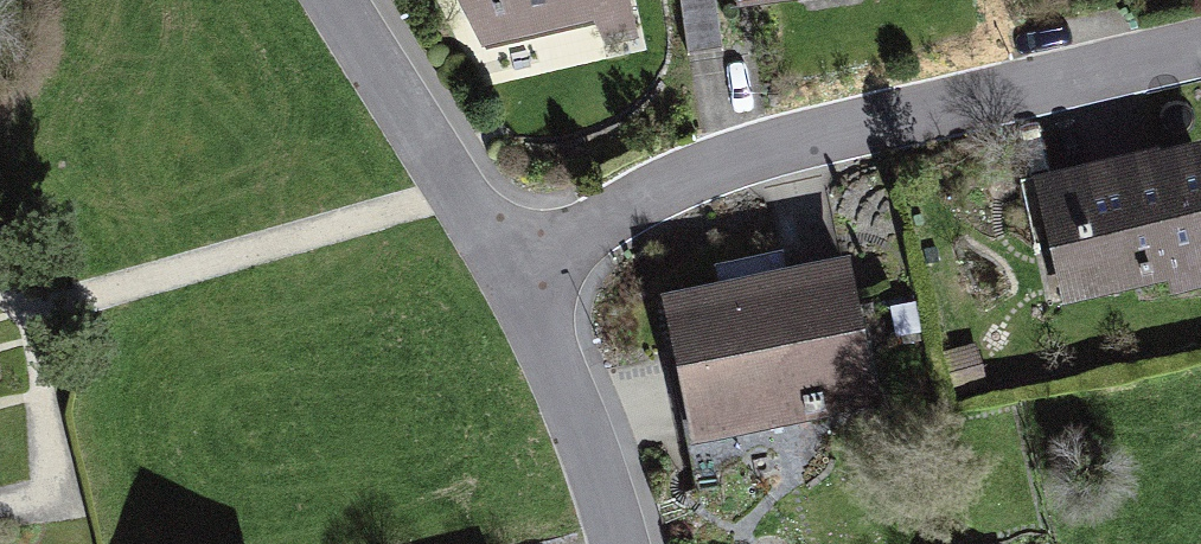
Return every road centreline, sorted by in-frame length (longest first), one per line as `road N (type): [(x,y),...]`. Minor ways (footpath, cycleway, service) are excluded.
road 1 (residential): [(1200,40),(815,129),(618,208),(509,275)]
road 2 (unclassified): [(509,275),(337,0)]
road 3 (unclassified): [(632,543),(605,458),(509,275)]

